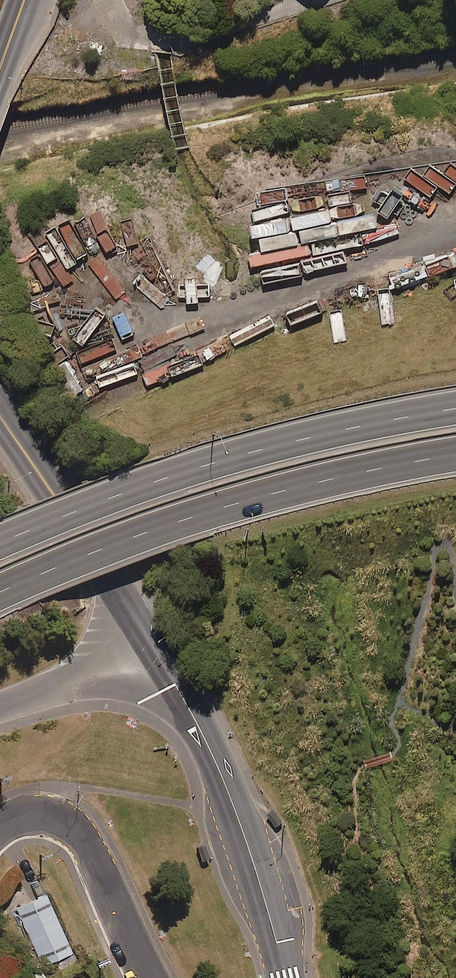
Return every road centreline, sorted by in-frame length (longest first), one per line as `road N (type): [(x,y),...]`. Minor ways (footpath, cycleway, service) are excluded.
road 1 (motorway): [(0,542),(199,467),(455,406)]
road 2 (motorway): [(455,454),(210,509),(0,589)]
road 3 (secondary): [(285,977),(216,761),(148,646)]
road 4 (residential): [(149,977),(72,823),(37,810),(0,828)]
road 5 (secondary): [(0,411),(115,590)]
road 6 (secondary): [(148,646),(0,705)]

